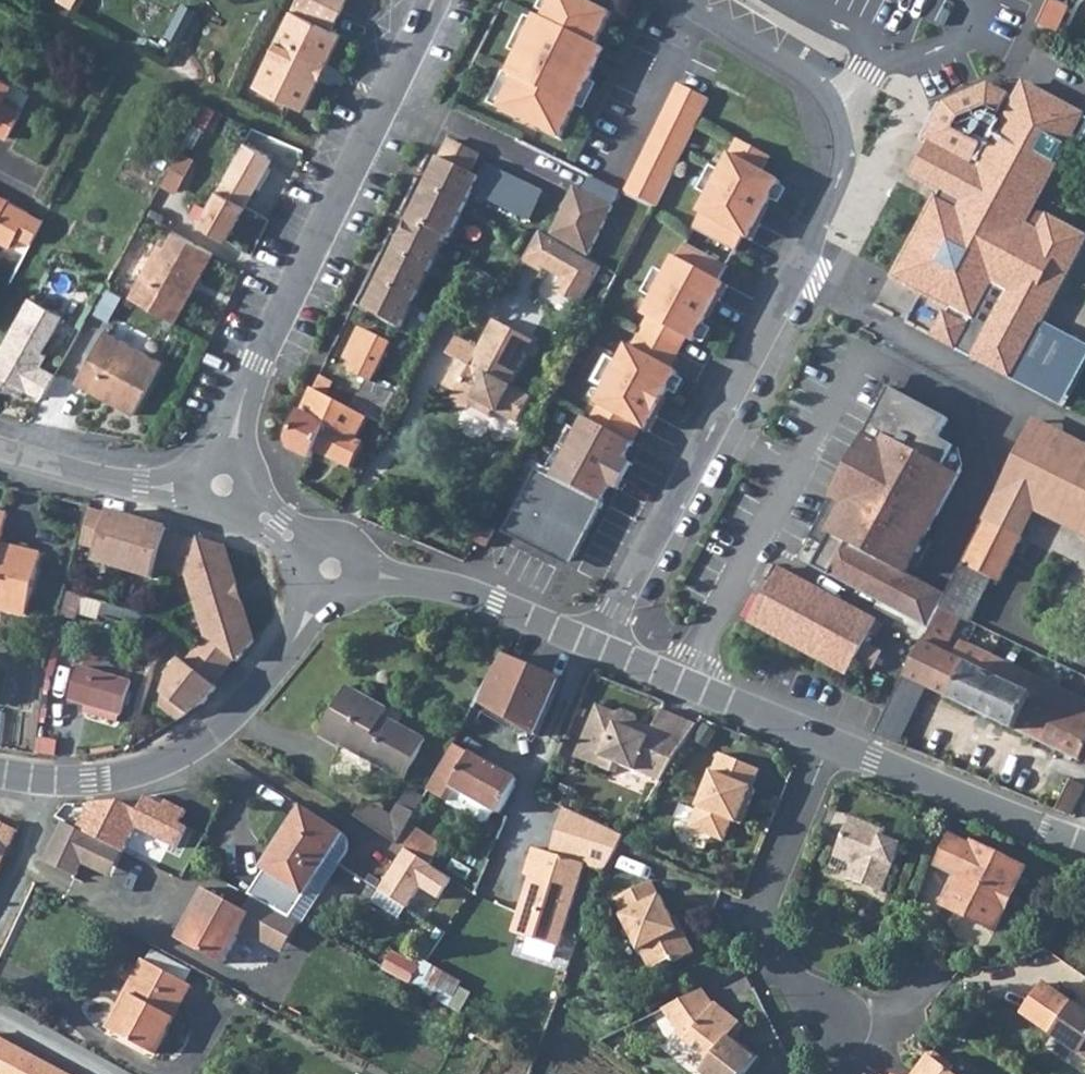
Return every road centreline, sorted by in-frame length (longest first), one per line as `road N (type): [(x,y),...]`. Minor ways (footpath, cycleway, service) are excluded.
road 1 (residential): [(599,647),(842,177),(845,145),(823,90),(682,0)]
road 2 (tertiary): [(431,0),(258,368),(221,488)]
road 3 (tertiary): [(47,783),(113,781),(206,744),(288,650),(332,566)]
road 4 (residential): [(831,1020),(789,980),(760,917),(829,744)]
road 5 (tertiary): [(332,566),(463,592),(599,647)]
road 6 (tertiary): [(829,744),(1084,844)]
road 7 (tertiary): [(599,647),(829,744)]
road 8 (residential): [(221,488),(143,492),(0,455)]
road 9 (tertiary): [(221,488),(332,566)]
road 10 (residential): [(47,783),(42,821),(0,907)]

